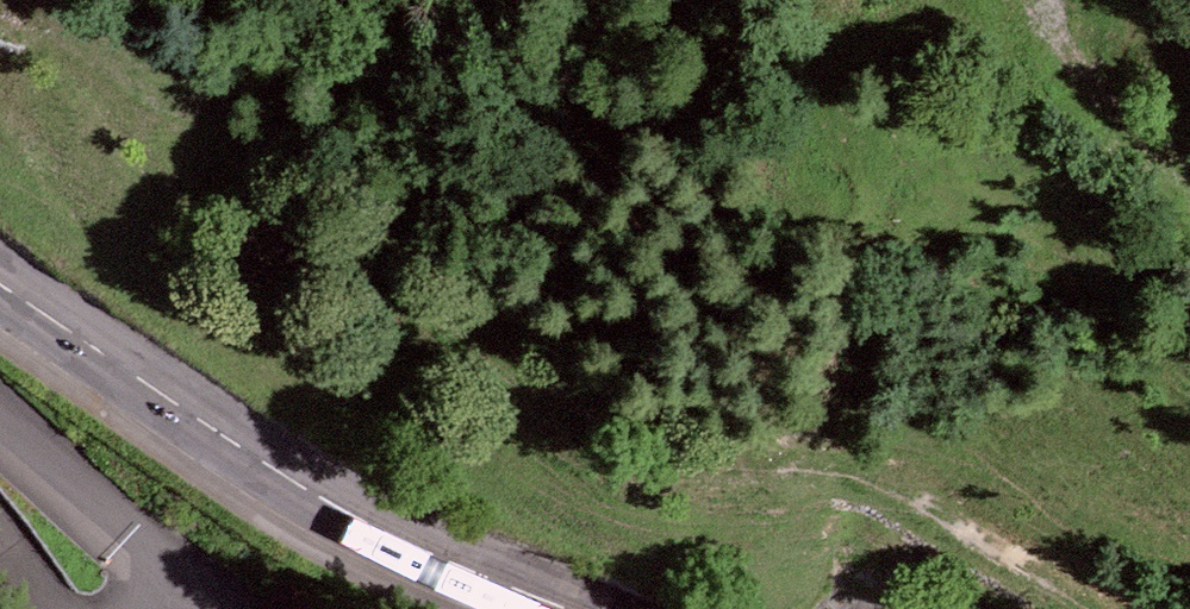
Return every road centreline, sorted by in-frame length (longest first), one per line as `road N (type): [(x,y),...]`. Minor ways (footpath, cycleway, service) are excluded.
road 1 (track): [(1081,608),(880,482),(773,460),(637,465),(556,419),(234,156),(24,0)]
road 2 (primary): [(580,608),(482,570),(291,472),(0,277)]
road 3 (track): [(1189,184),(1074,82),(1044,0)]

